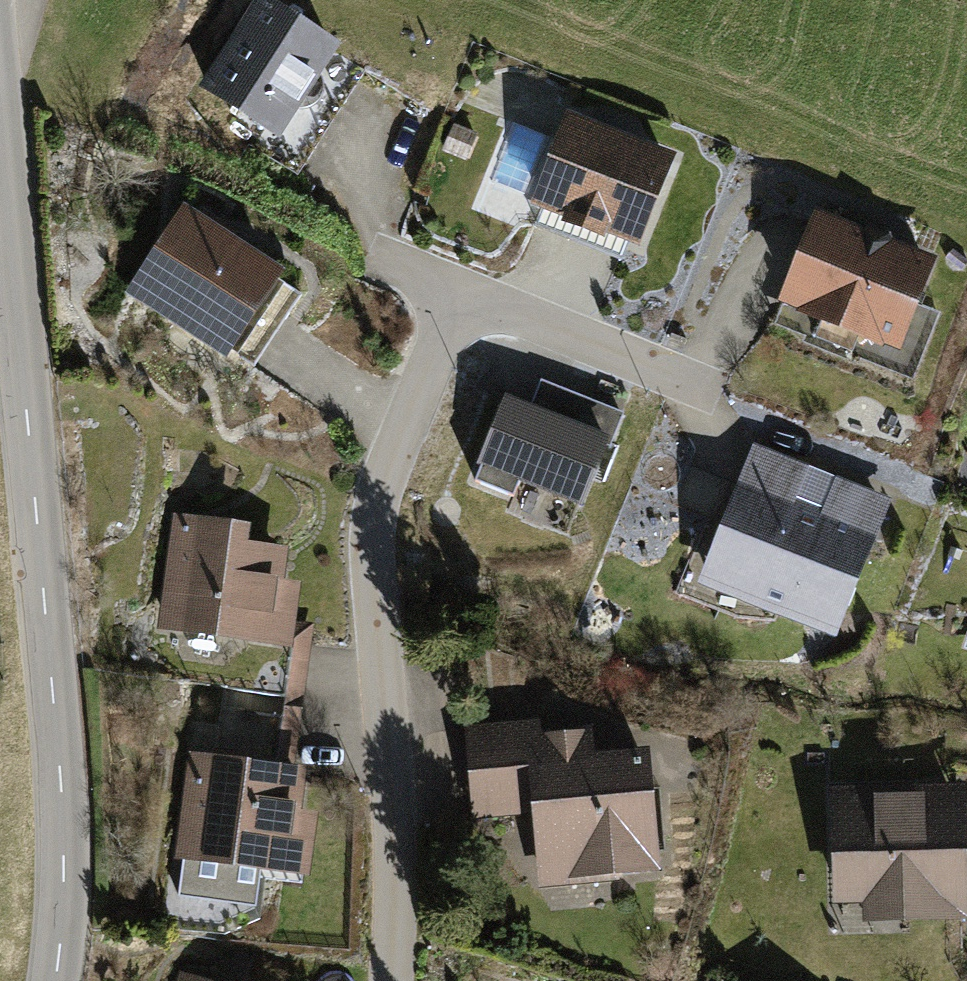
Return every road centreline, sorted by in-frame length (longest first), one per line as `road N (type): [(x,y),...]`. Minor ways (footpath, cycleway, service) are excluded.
road 1 (tertiary): [(54,980),(61,791),(0,141)]
road 2 (residential): [(390,980),(395,940),(373,590),(375,502),(406,409),(462,292)]
road 3 (residential): [(462,292),(704,386)]

